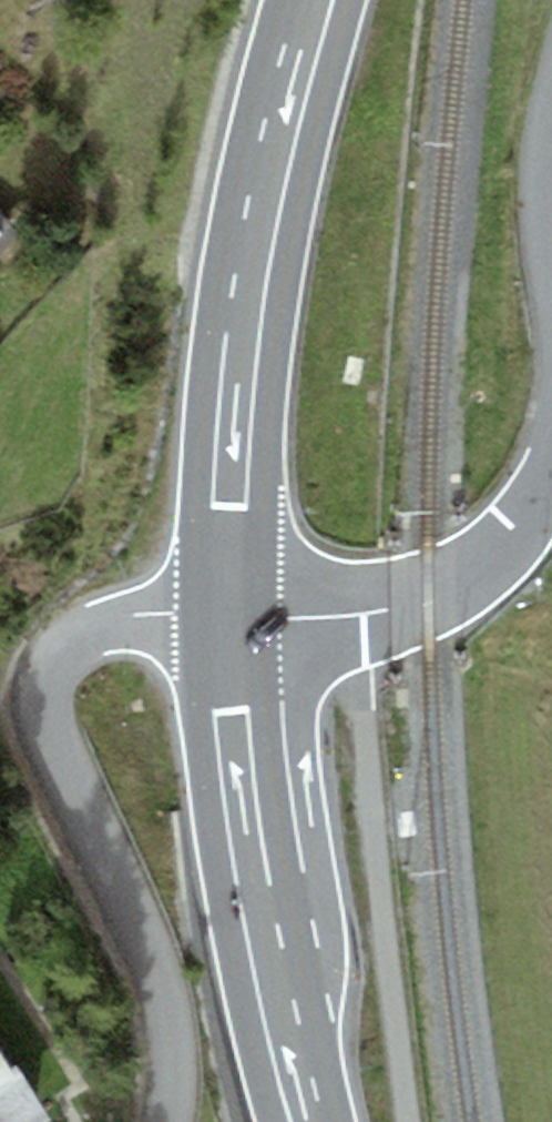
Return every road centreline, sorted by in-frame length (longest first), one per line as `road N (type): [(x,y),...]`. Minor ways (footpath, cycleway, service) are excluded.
road 1 (residential): [(165,1121),(170,1033),(161,987),(58,760),(45,685),(69,639),(95,625),(232,616)]
road 2 (primary): [(316,0),(246,309),(227,517),(232,616)]
road 3 (primary): [(232,616),(278,923),(320,1121)]
road 4 (residential): [(232,616),(357,613),(430,594),(504,552),(551,479)]

